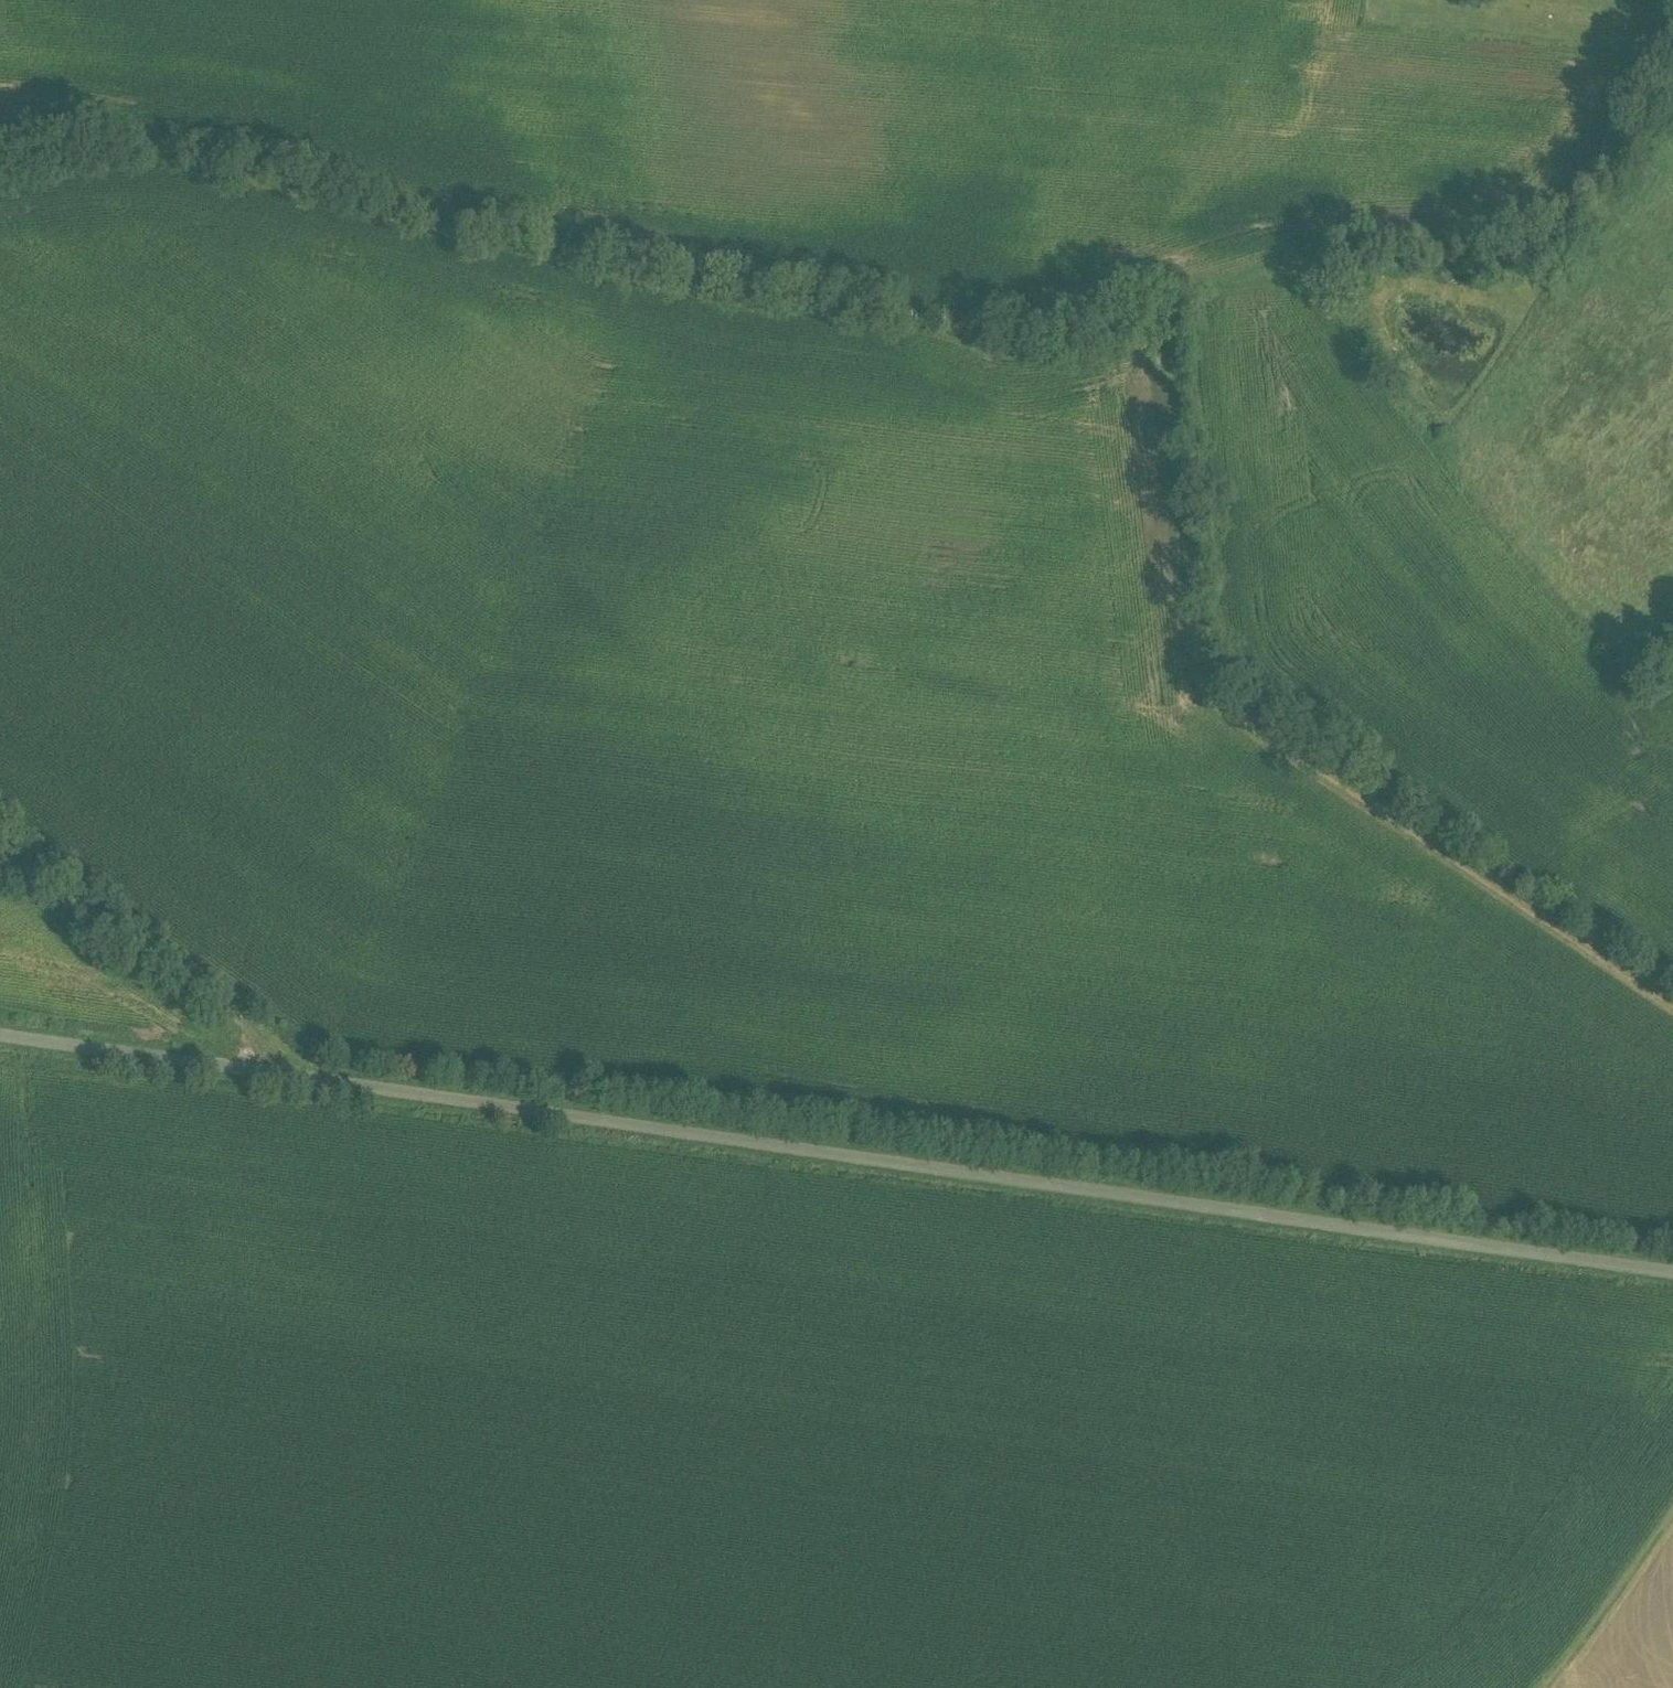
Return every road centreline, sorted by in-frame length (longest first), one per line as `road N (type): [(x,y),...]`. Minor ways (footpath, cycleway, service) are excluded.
road 1 (unclassified): [(1672,1266),(0,1007)]

